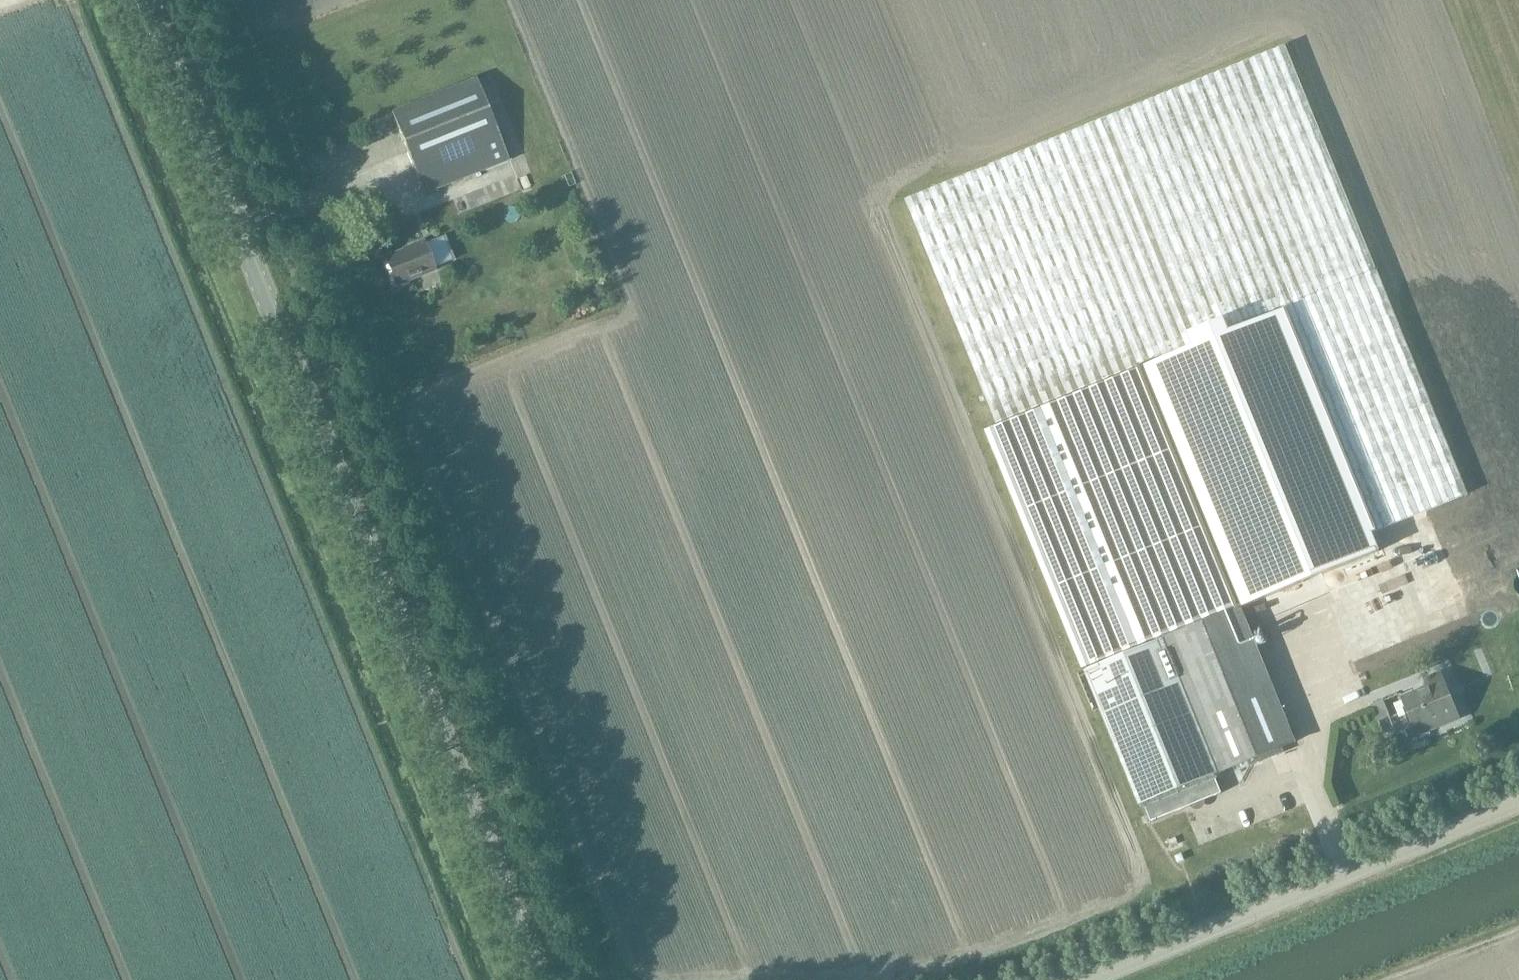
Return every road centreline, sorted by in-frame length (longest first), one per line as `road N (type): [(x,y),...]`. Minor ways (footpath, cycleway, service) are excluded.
road 1 (tertiary): [(544,979),(150,0)]
road 2 (unclassified): [(1083,979),(1518,802)]

